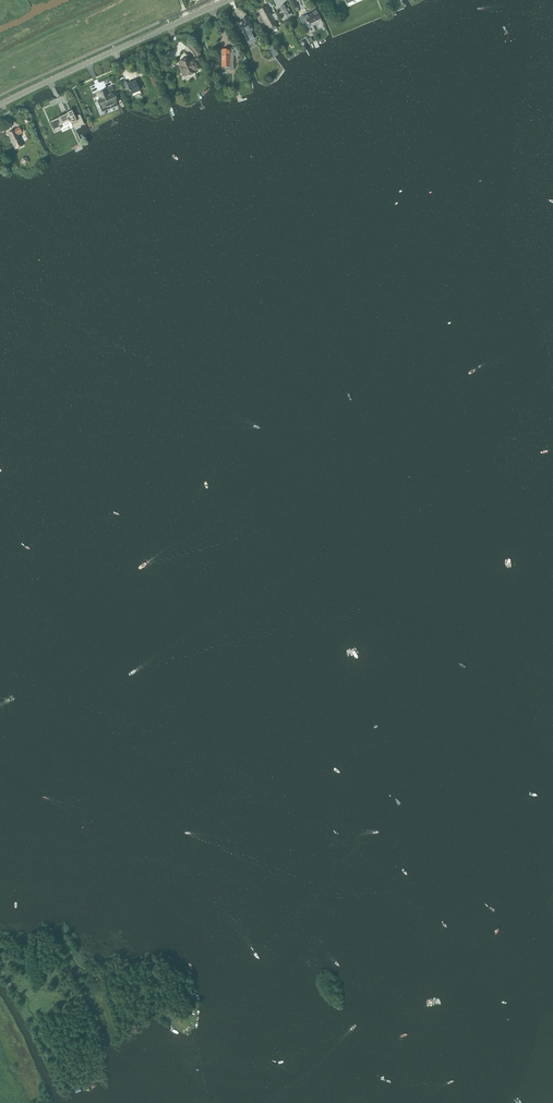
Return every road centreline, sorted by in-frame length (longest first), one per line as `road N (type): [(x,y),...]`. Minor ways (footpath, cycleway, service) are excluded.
road 1 (secondary): [(0,105),(228,0)]

